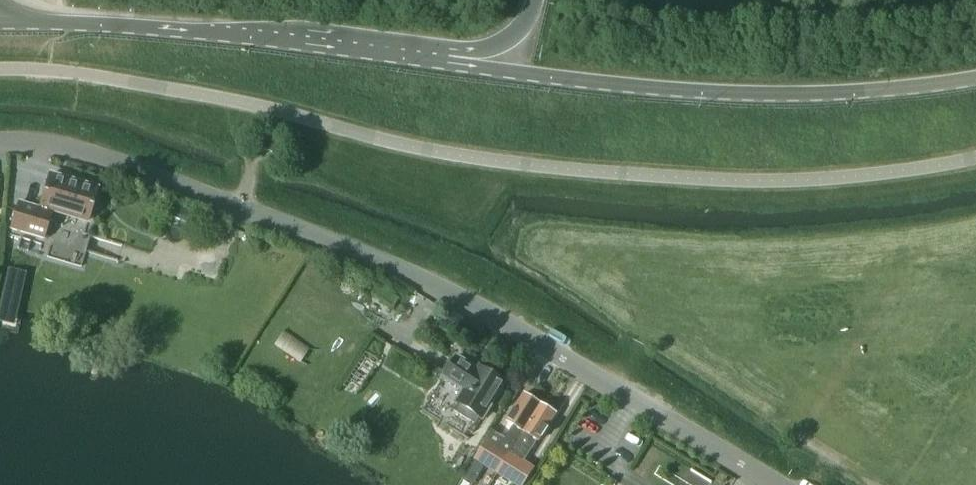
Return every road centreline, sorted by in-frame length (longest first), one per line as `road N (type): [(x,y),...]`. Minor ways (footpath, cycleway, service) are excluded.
road 1 (unclassified): [(0,143),(105,160),(404,273),(783,484)]
road 2 (primary): [(446,59),(710,90),(812,92),(975,76)]
road 3 (primary): [(0,22),(227,35),(446,59)]

